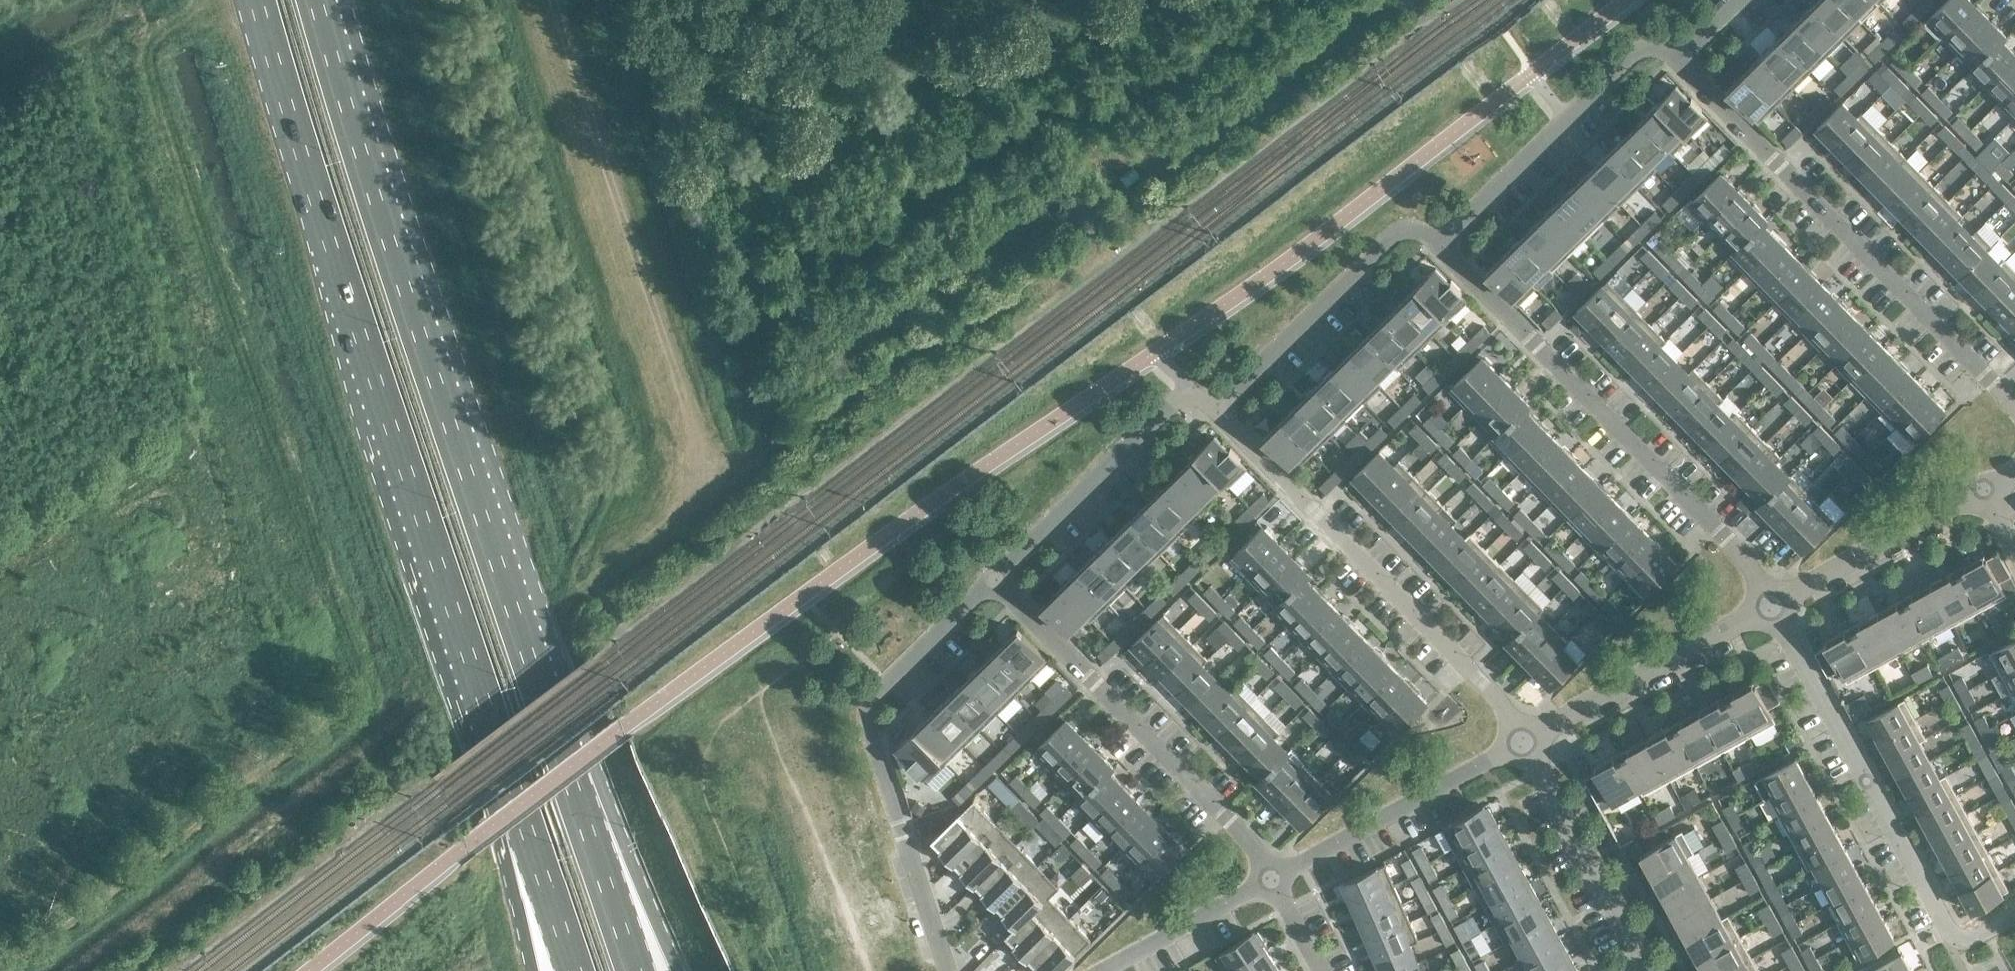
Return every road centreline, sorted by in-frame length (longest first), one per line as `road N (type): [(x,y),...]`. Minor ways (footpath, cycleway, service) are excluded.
road 1 (trunk): [(256,0),(518,831)]
road 2 (trunk): [(584,810),(436,377),(321,0)]
road 3 (track): [(555,0),(703,441),(685,501),(563,607),(610,762)]
road 4 (residential): [(1770,606),(1733,543),(1437,240)]
road 5 (residential): [(2014,405),(1681,58)]
road 6 (track): [(697,483),(761,457),(945,331),(1054,284),(1099,254)]
road 7 (residential): [(1524,743),(1508,714),(1216,411)]
road 8 (residential): [(944,970),(867,713),(990,586)]
road 9 (residential): [(1272,878),(1227,817),(990,586)]
road 10 (residential): [(1960,940),(1770,606)]
road 11 (residential): [(1437,240),(1628,57),(1665,49),(1681,58)]
road 12 (residential): [(1216,411),(1385,241),(1403,231),(1437,240)]
road 13 (residential): [(990,586),(1127,453),(1171,422),(1216,411)]
road 14 (residential): [(1524,743),(1272,878)]
road 15 (residential): [(1524,743),(1770,606)]
road 16 (residential): [(1646,970),(1524,743)]
road 17 (residential): [(1770,606),(1984,490)]
road 18 (residential): [(1272,878),(1105,970)]
road 19 (trunk): [(676,970),(584,810)]
road 20 (trunk): [(639,970),(584,810)]
road 21 (trunk): [(518,831),(569,970)]
road 22 (trunk): [(518,831),(535,970)]

